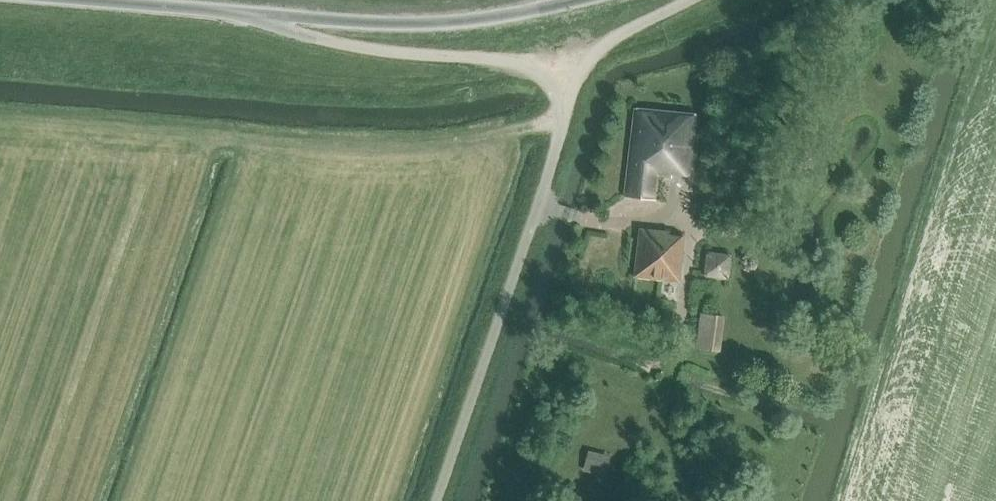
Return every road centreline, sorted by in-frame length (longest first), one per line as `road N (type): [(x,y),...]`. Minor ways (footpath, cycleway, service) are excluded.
road 1 (unclassified): [(437,500),(566,106)]
road 2 (unclassified): [(261,15),(367,48),(531,67),(566,106)]
road 3 (unclassified): [(261,15),(425,23),(576,0)]
road 4 (unclassified): [(83,0),(261,15)]
road 5 (unclassified): [(566,106),(595,53),(690,0)]

